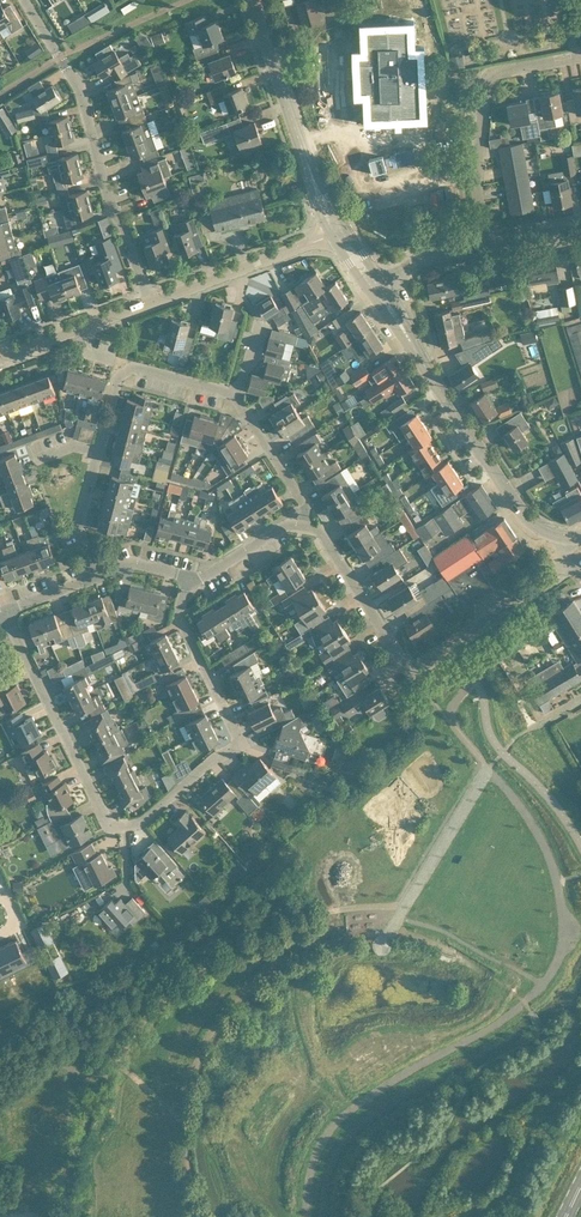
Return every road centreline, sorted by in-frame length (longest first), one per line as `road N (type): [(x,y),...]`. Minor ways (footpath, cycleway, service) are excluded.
road 1 (residential): [(188,578),(182,623),(238,743),(132,827),(106,811),(4,613)]
road 2 (residential): [(563,563),(414,667),(395,654),(327,538),(302,519)]
road 3 (residential): [(236,397),(134,366),(117,377),(82,515),(102,573)]
road 4 (residential): [(153,302),(110,201),(80,92),(25,0)]
road 5 (tertiary): [(567,539),(530,521),(403,330)]
road 6 (residential): [(487,244),(476,181),(490,77),(580,57)]
road 7 (tertiary): [(153,302),(330,235)]
road 8 (tertiary): [(308,164),(257,0)]
road 9 (tertiary): [(0,357),(153,302)]
road 10 (residential): [(302,519),(301,493),(236,397)]
road 11 (residential): [(302,519),(188,578)]

